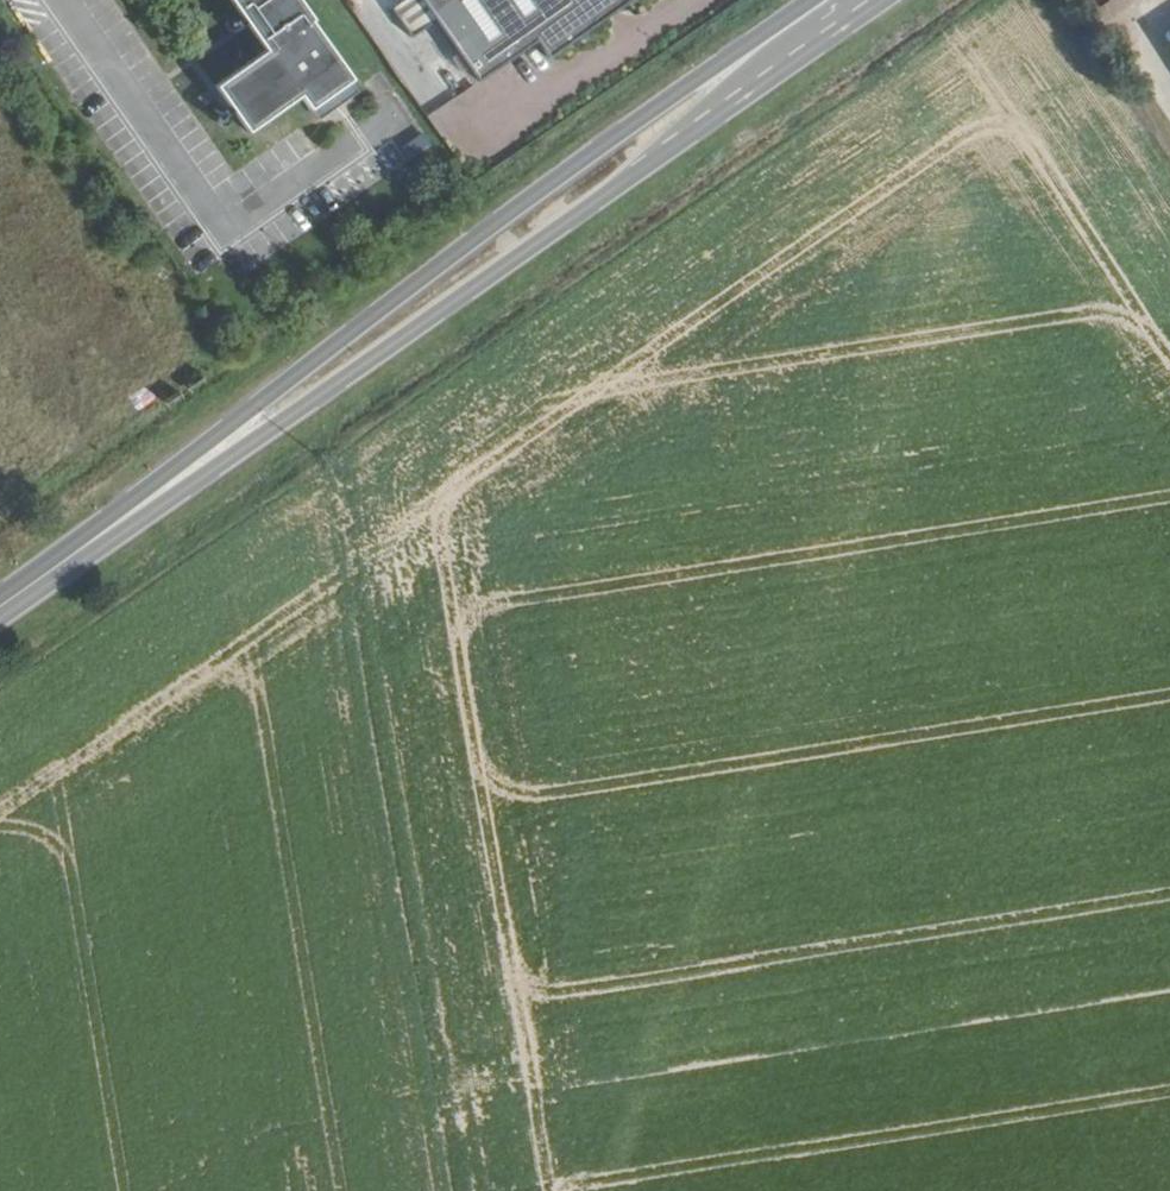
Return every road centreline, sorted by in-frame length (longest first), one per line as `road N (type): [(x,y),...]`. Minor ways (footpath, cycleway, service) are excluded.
road 1 (secondary): [(0,606),(849,0)]

